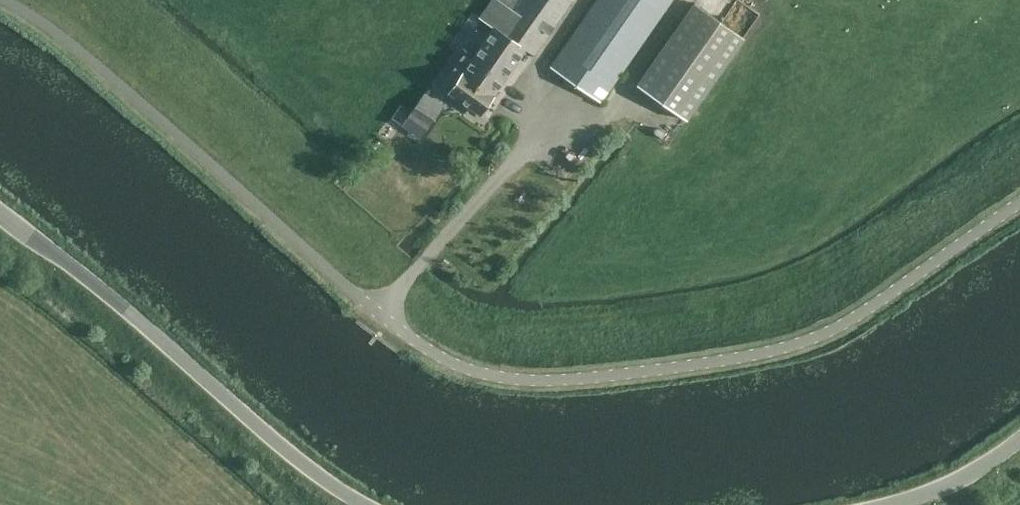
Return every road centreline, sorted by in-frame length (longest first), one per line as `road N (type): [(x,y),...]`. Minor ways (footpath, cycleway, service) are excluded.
road 1 (unclassified): [(1019,202),(825,333),(668,368),(520,380),(454,364),(386,318),(127,88),(9,0)]
road 2 (unclassified): [(366,504),(269,443),(0,207)]
road 3 (track): [(585,0),(528,82),(526,153),(418,269),(386,318)]
road 4 (unclassified): [(1019,439),(964,481),(892,504)]

